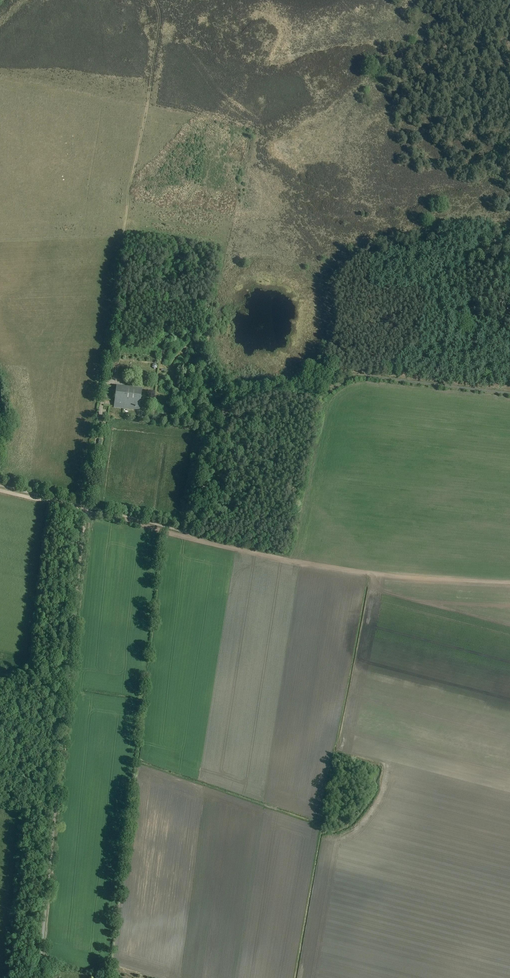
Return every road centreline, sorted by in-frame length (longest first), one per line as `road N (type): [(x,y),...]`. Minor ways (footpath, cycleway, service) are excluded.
road 1 (track): [(509,584),(326,568),(86,512)]
road 2 (track): [(107,372),(127,192),(159,28),(155,0)]

